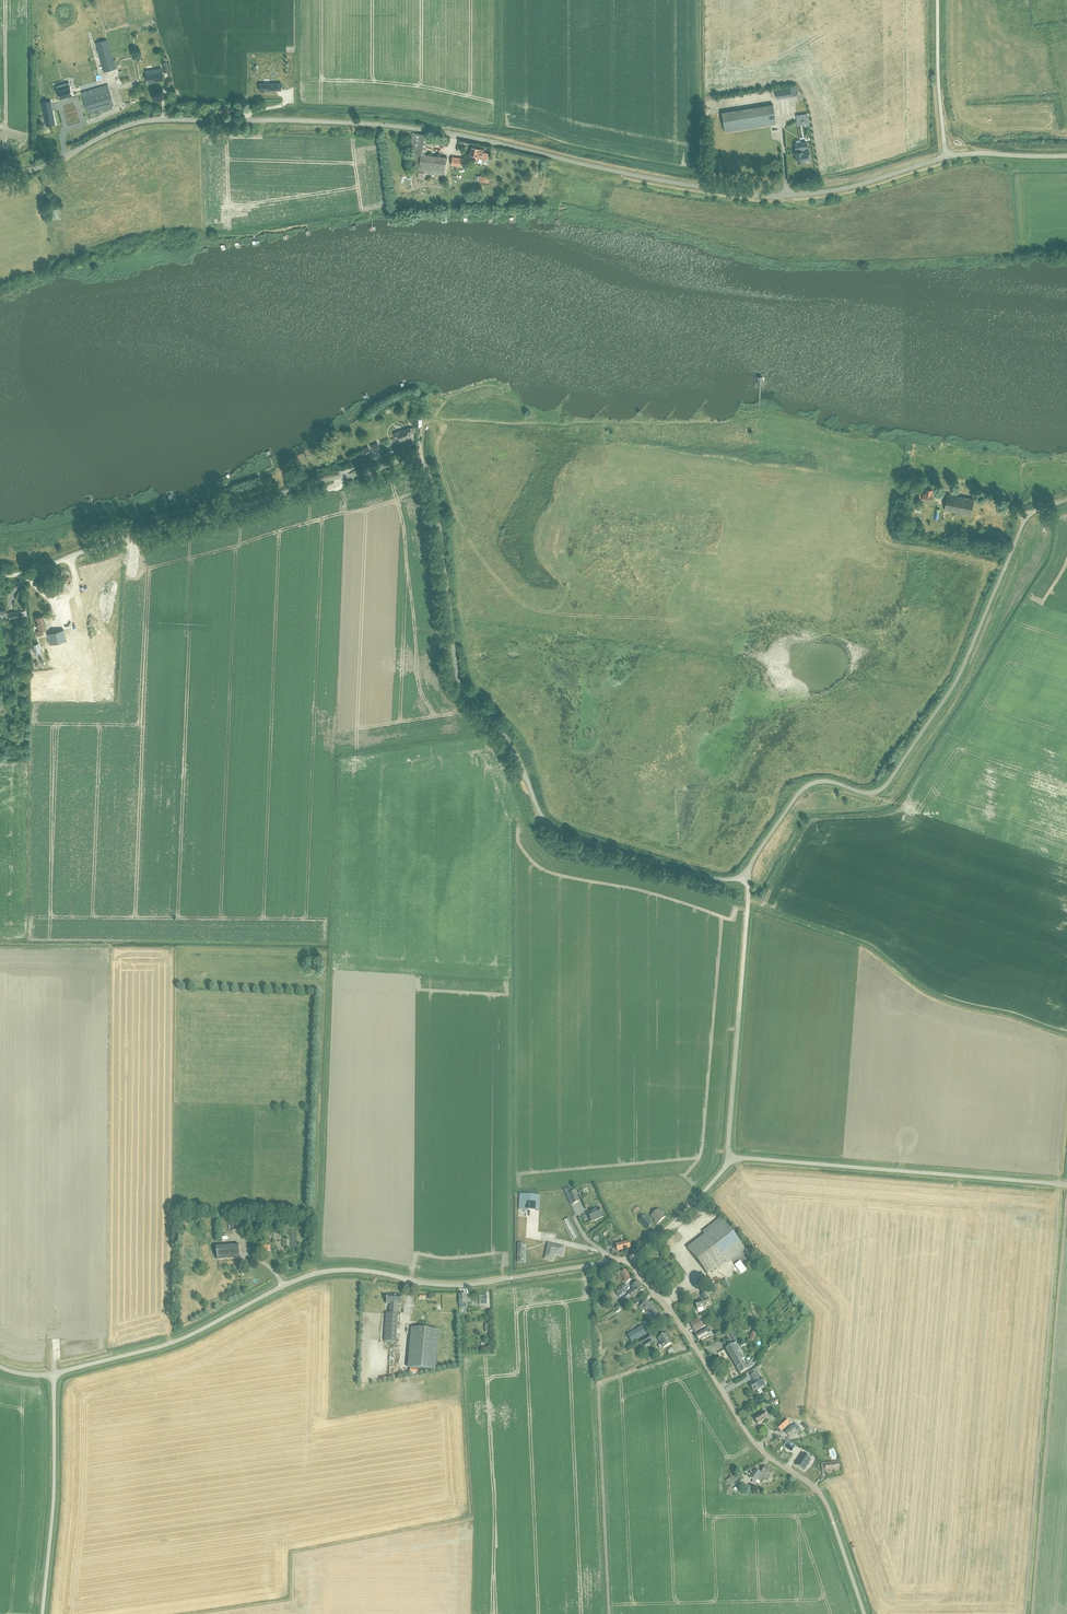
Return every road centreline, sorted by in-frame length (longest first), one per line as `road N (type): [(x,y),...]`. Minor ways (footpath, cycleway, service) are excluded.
road 1 (unclassified): [(0,576),(416,459),(435,497),(460,684),(510,744),(545,819),(570,835),(698,875),(748,877)]
road 2 (unclassified): [(946,157),(835,190),(760,195),(403,127),(156,119),(118,128),(36,169),(0,166)]
road 3 (unclassified): [(53,1374),(176,1341),(321,1272),(461,1285),(629,1260)]
road 4 (unclassified): [(1066,500),(1026,518),(958,677),(887,784),(870,793),(830,782),(806,787),(748,877)]
road 5 (unclassified): [(864,1613),(822,1496),(754,1443),(629,1260)]
road 6 (unclassified): [(728,1158),(1066,1185)]
road 7 (unclassified): [(728,1158),(748,877)]
road 8 (unclassified): [(44,1613),(53,1374)]
road 9 (unclassified): [(946,157),(937,0)]
road 10 (unclassified): [(629,1260),(702,1194),(728,1158)]
road 11 (unclassified): [(1066,155),(946,157)]

